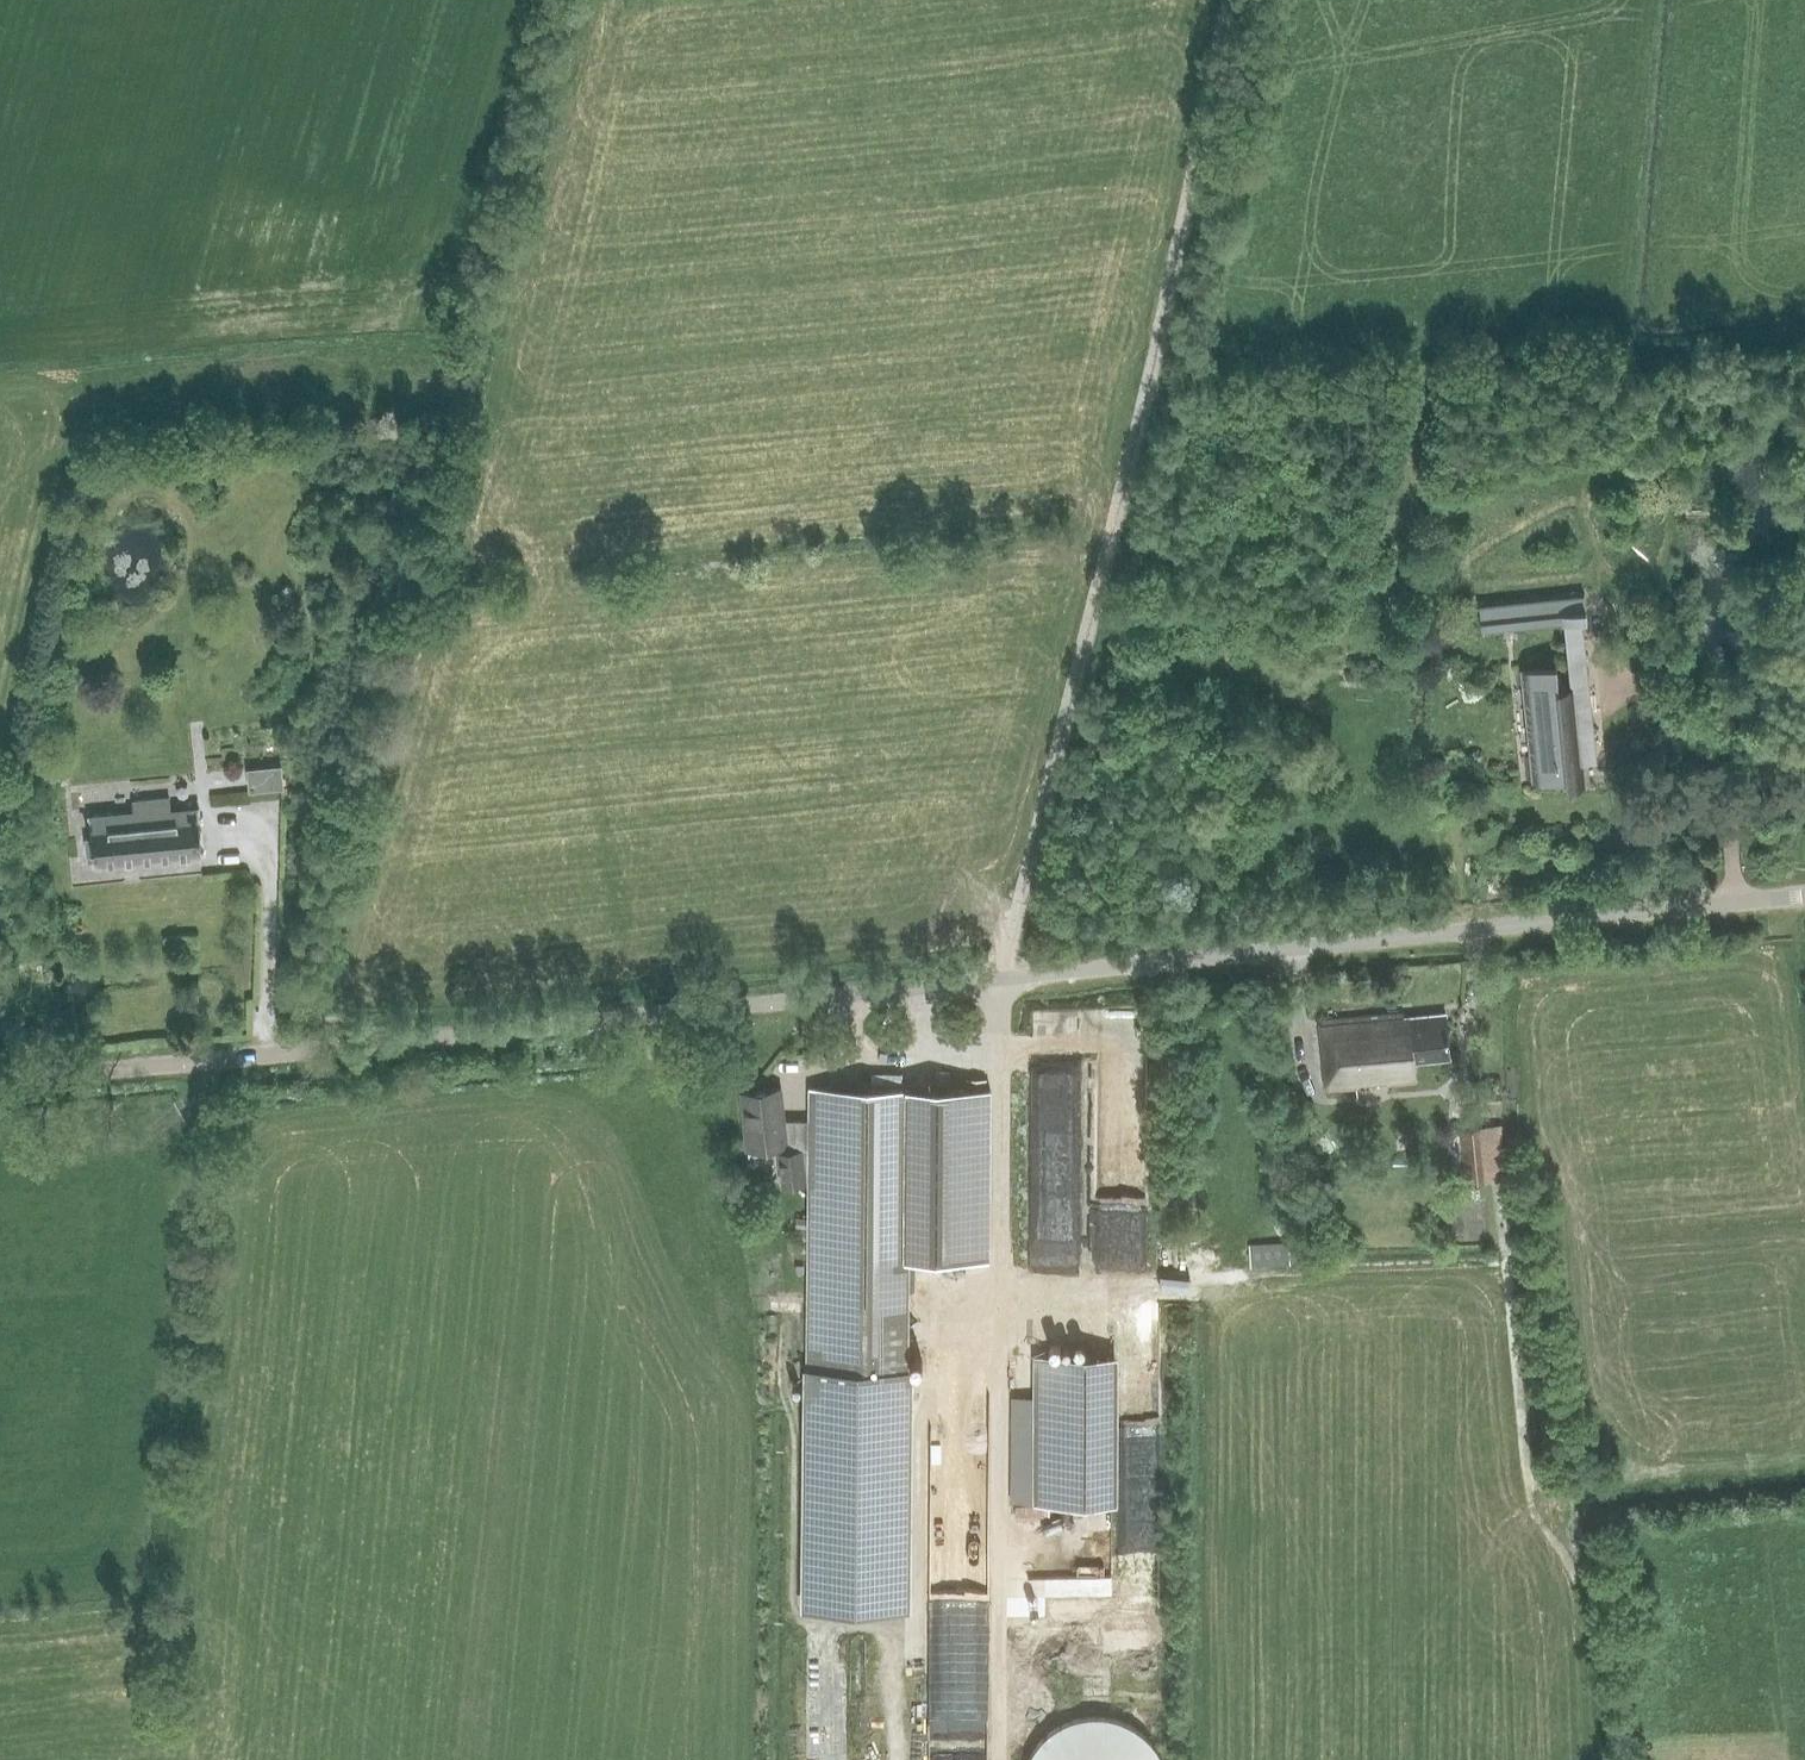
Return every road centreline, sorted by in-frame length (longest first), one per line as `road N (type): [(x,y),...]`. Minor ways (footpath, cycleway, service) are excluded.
road 1 (unclassified): [(0,1081),(1804,896)]

